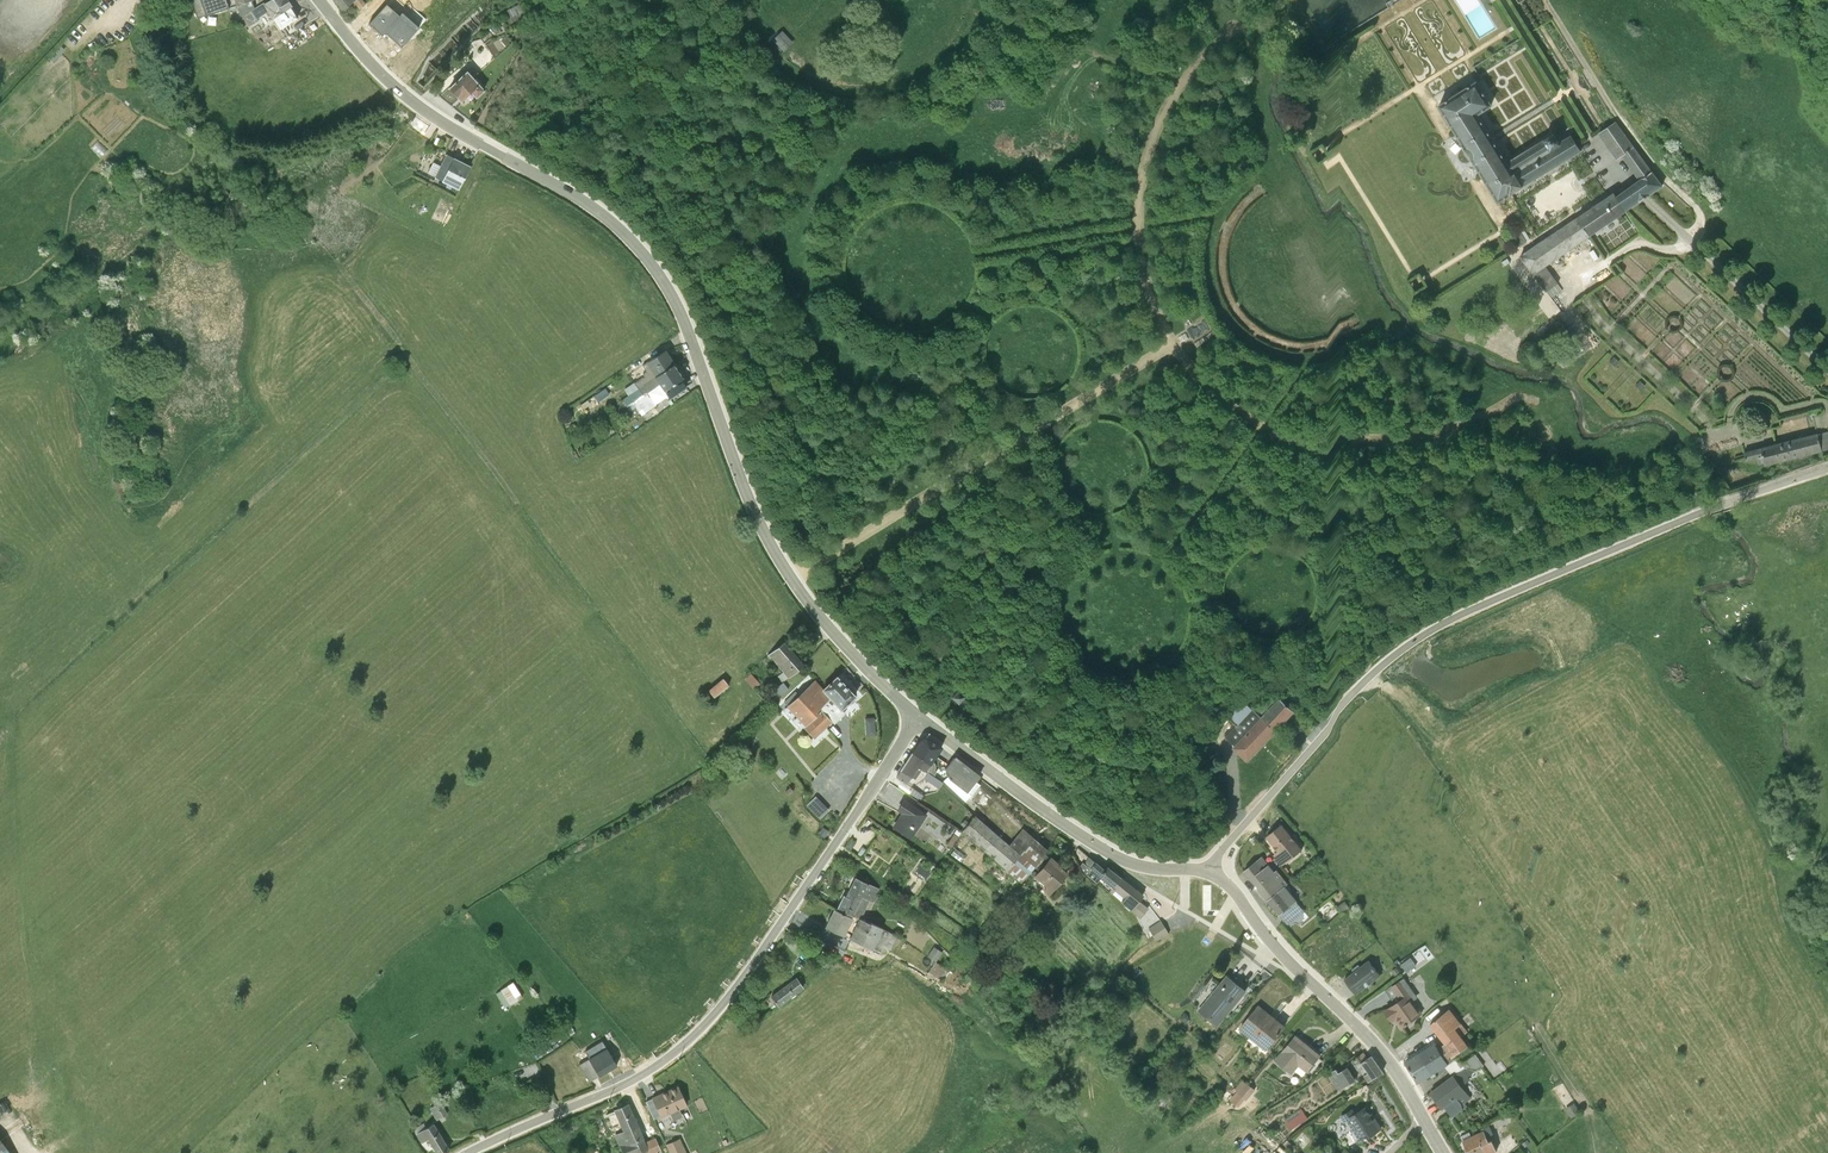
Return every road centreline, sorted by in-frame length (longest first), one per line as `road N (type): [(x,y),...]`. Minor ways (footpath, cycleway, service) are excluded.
road 1 (tertiary): [(916,717),(823,621),(771,548),(675,302),(643,252),(596,209),(412,101),(320,0)]
road 2 (track): [(1538,0),(1611,127),(1696,231),(1687,255),(1668,264),(1635,253),(1570,299),(1590,331),(1699,435),(1709,457),(1725,452),(1724,430),(1746,411),(1768,415),(1778,428),(1827,423)]
road 3 (tertiary): [(1827,484),(1690,532),(1413,656),(1358,697),(1209,875)]
road 4 (tertiary): [(468,1152),(636,1076),(704,1026),(778,932),(916,717)]
road 5 (tertiary): [(1209,875),(1127,863),(916,717)]
road 6 (tertiary): [(1423,1121),(1363,1032),(1209,875)]
road 7 (track): [(1180,85),(982,14)]

